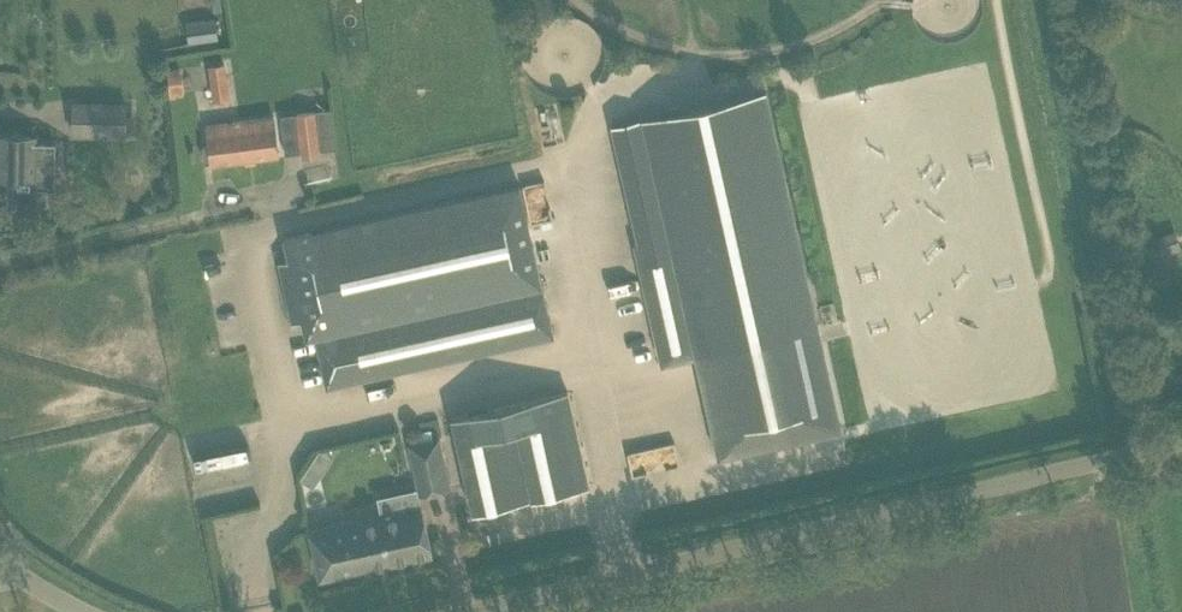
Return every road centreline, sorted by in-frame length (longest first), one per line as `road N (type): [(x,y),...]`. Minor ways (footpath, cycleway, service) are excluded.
road 1 (unclassified): [(1181,441),(471,611)]

